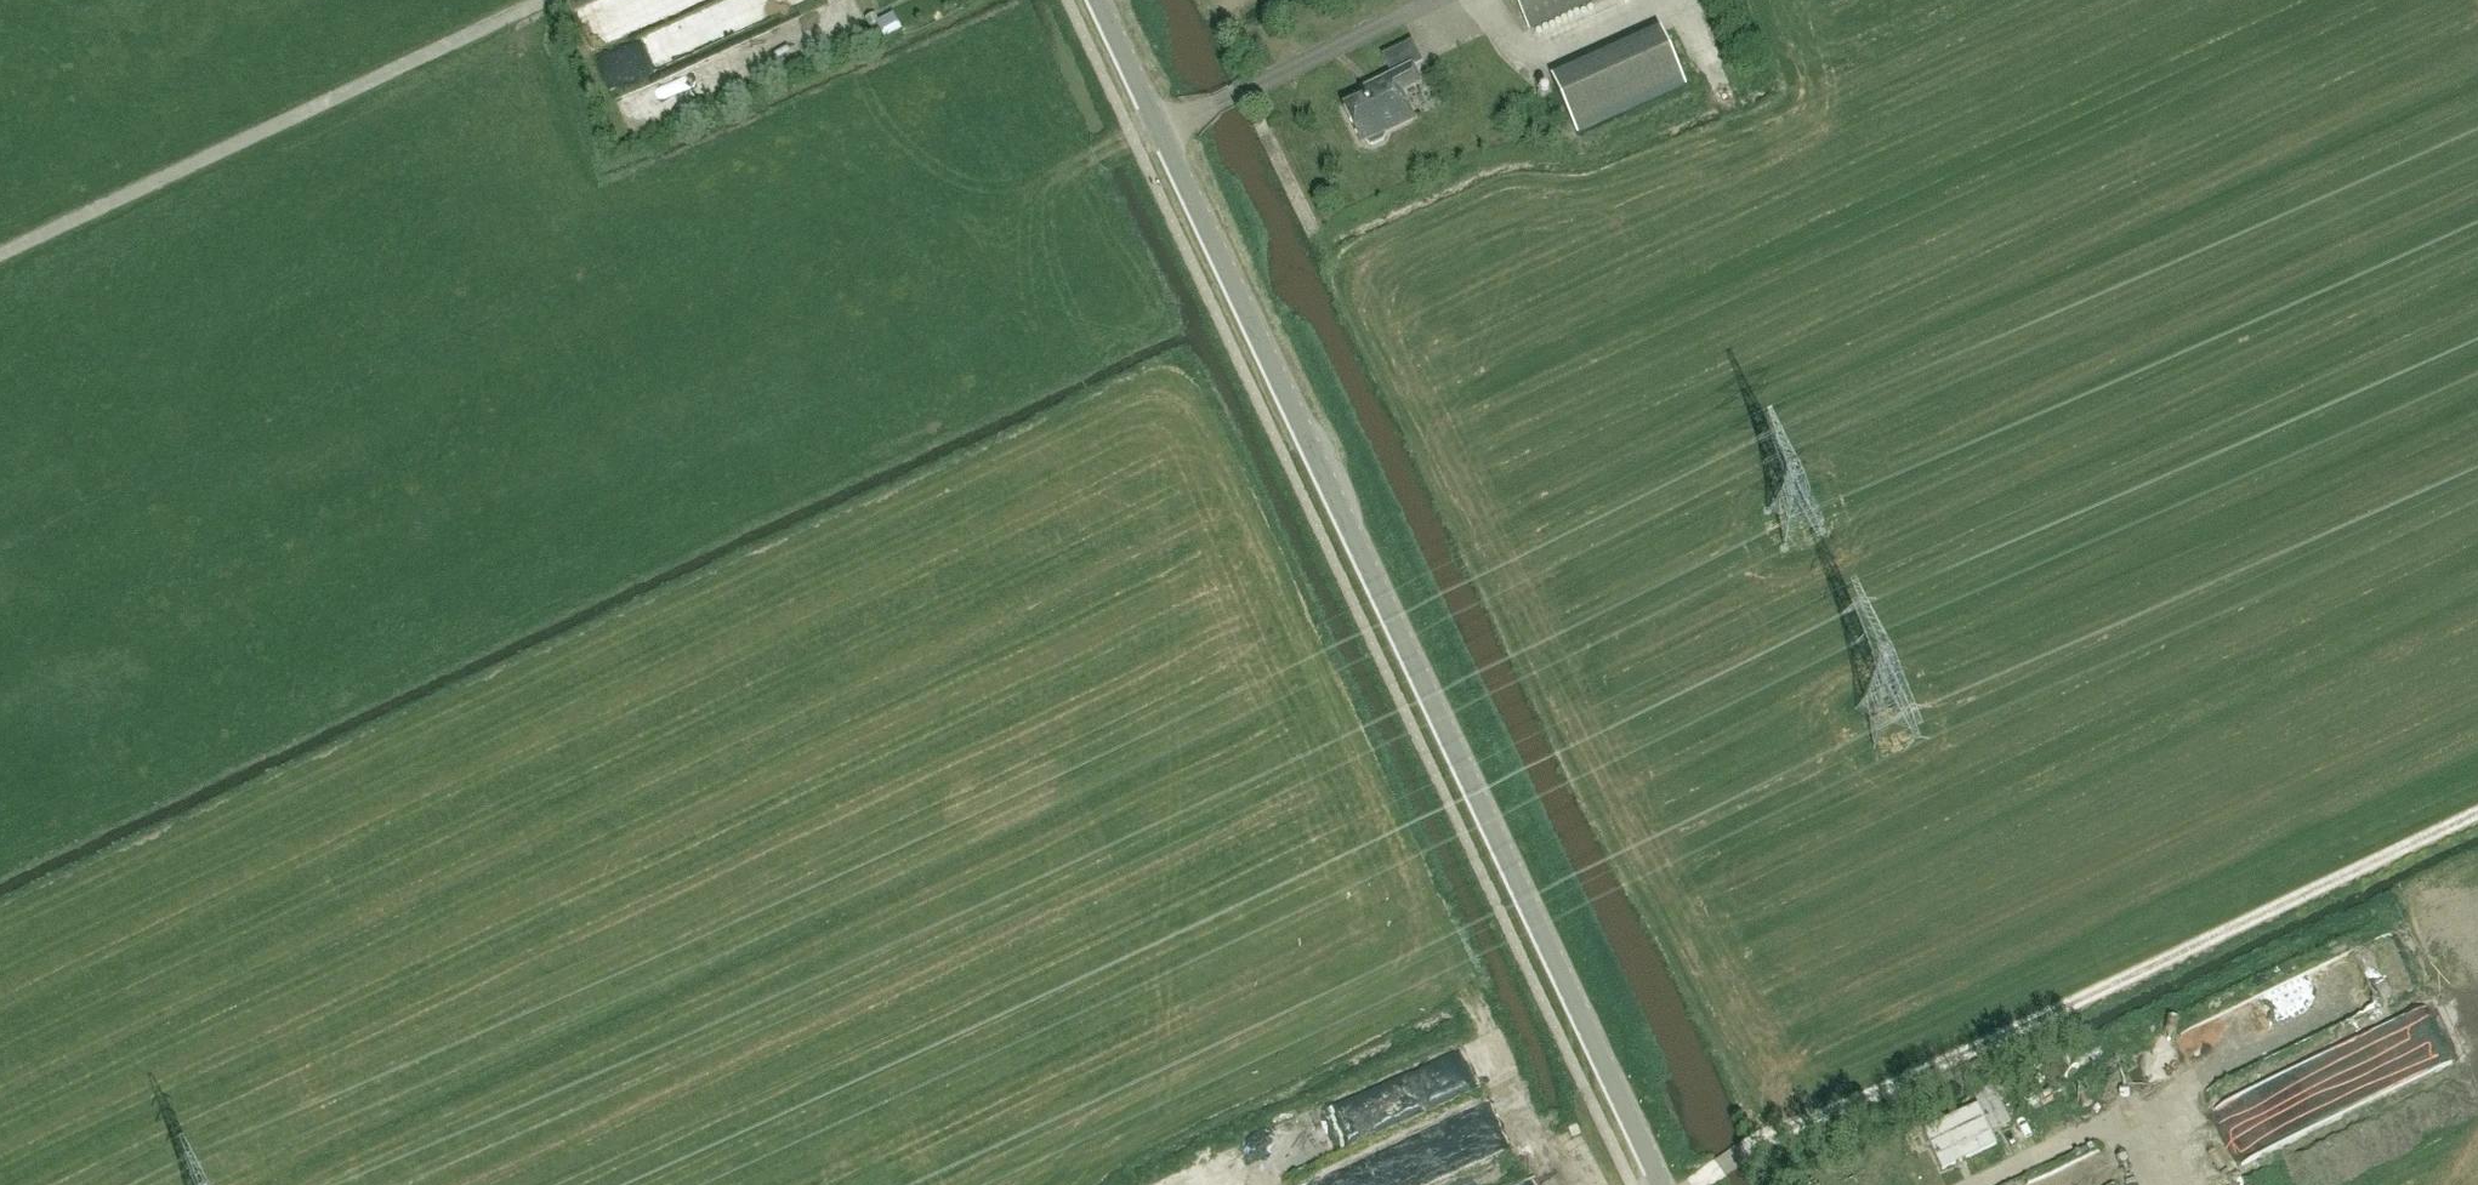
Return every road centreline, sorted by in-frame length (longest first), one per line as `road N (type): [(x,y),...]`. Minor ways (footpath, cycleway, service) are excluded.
road 1 (unclassified): [(1661,1184),(1099,0)]
road 2 (track): [(2477,817),(1851,1109),(1777,1134),(1695,1184)]

